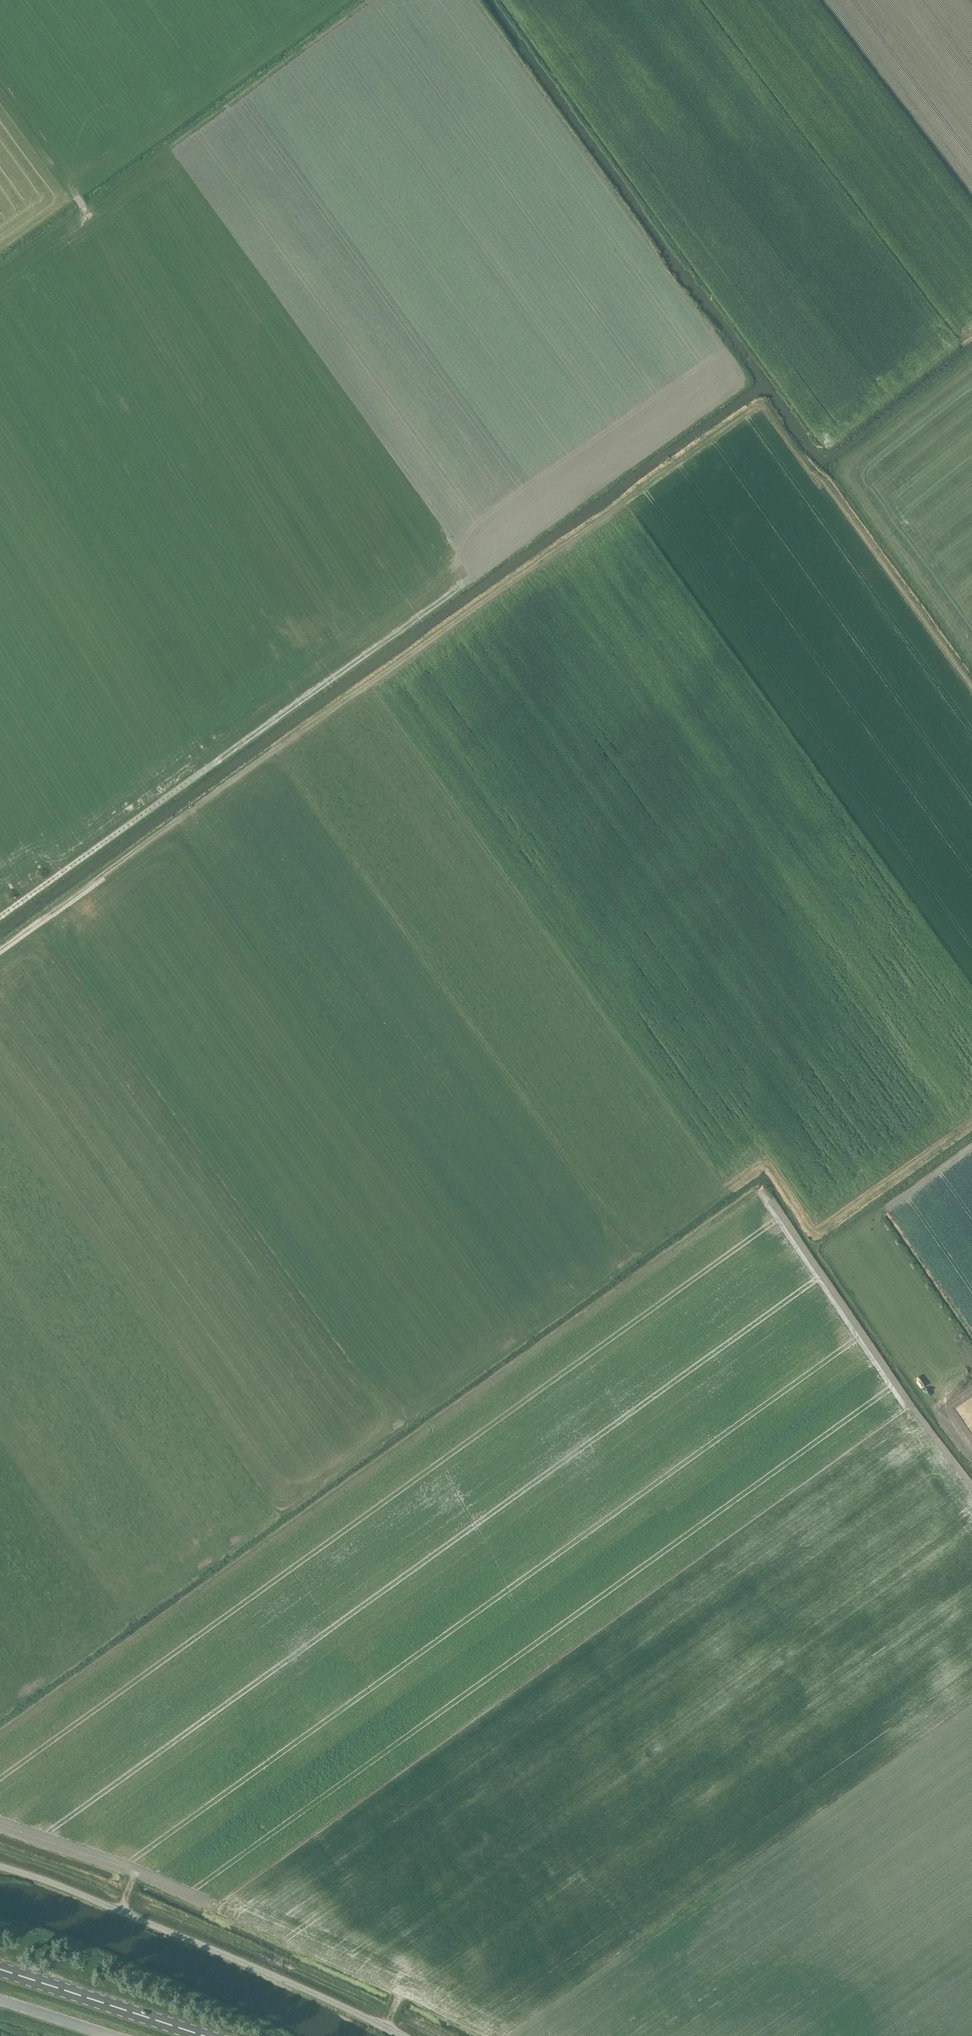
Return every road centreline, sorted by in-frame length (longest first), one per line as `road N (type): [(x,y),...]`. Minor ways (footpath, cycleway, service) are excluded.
road 1 (unclassified): [(399,2035),(0,1866)]
road 2 (primary): [(206,2035),(0,1968)]
road 3 (unclassified): [(0,1999),(115,2035)]

